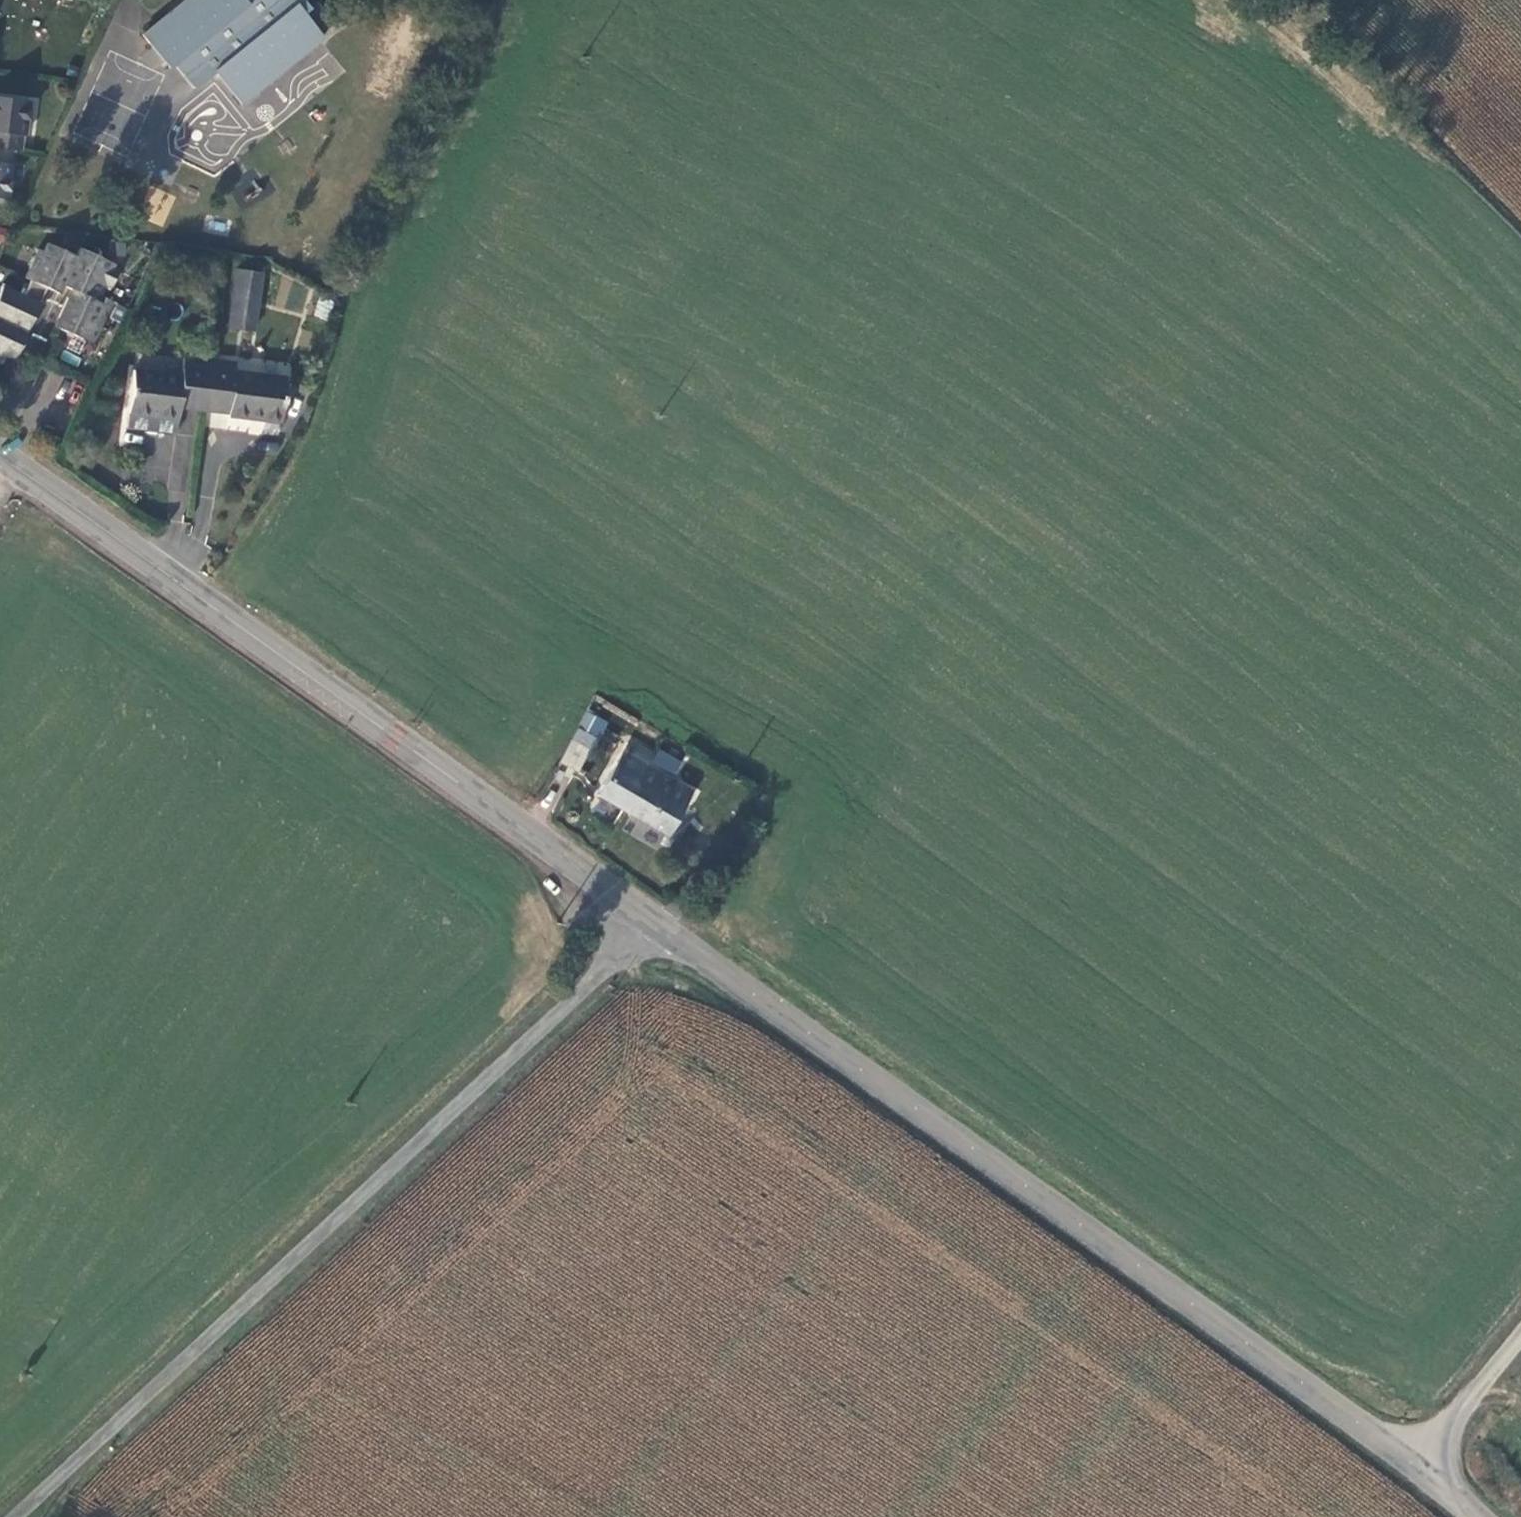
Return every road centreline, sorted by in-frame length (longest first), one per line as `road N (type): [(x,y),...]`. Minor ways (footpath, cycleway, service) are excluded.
road 1 (tertiary): [(1413,1466),(649,932)]
road 2 (unclassified): [(649,932),(17,1516)]
road 3 (tertiary): [(649,932),(0,457)]
road 4 (unclassified): [(1413,1466),(1520,1334)]

